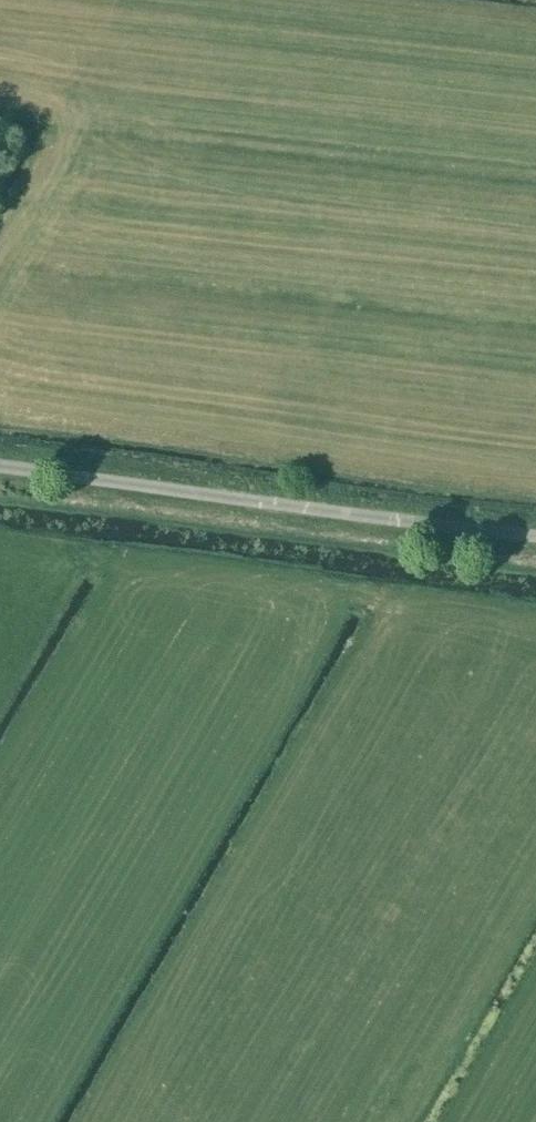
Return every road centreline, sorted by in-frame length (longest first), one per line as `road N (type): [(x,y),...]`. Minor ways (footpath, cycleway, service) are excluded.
road 1 (unclassified): [(535,539),(0,469)]

